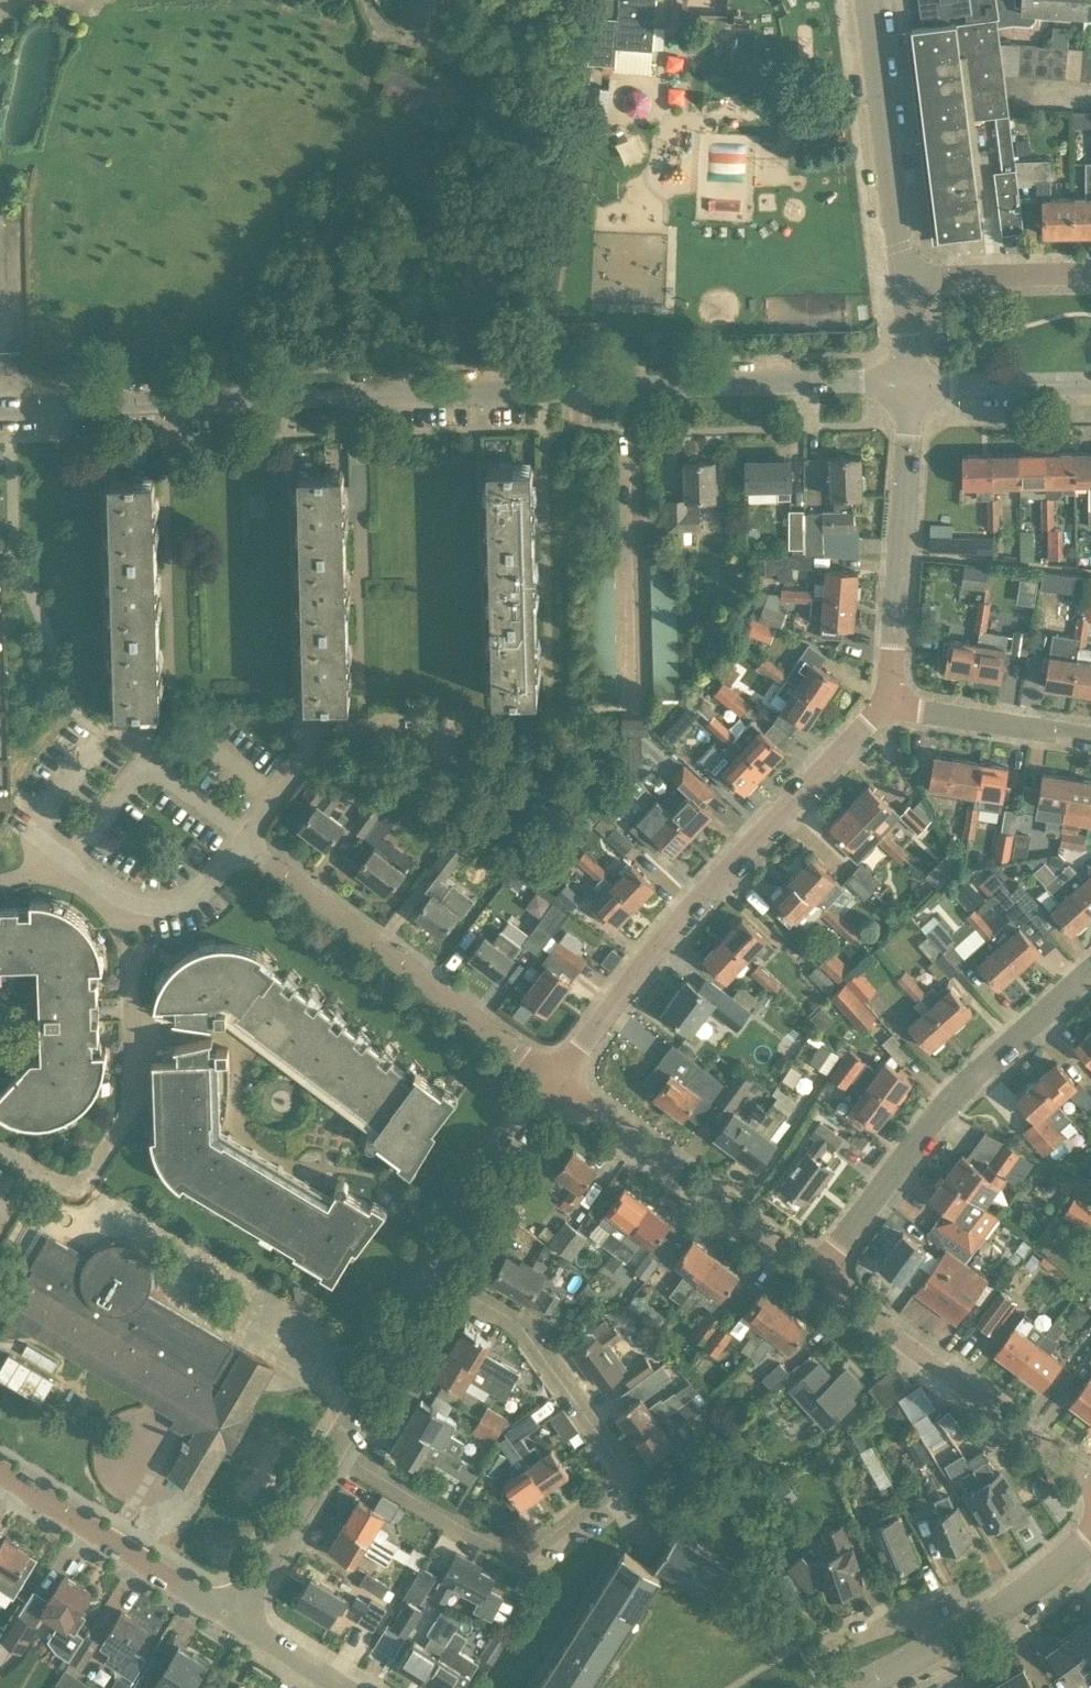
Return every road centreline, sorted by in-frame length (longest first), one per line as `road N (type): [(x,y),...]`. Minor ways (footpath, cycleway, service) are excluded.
road 1 (residential): [(0,406),(911,382)]
road 2 (residential): [(441,1274),(521,1324),(621,1464),(622,1481),(521,1548),(502,1544),(336,1449)]
road 3 (residential): [(554,1082),(637,969),(890,698)]
road 4 (residential): [(813,1271),(933,1099),(1090,950)]
road 5 (residential): [(240,844),(554,1082)]
road 6 (residential): [(813,1271),(1090,1483)]
road 7 (residential): [(554,1082),(813,1271)]
road 8 (residential): [(890,698),(911,382)]
road 9 (residential): [(468,729),(317,739),(240,844)]
road 10 (residential): [(902,279),(866,0)]
road 11 (residential): [(229,1619),(0,1477)]
road 12 (residential): [(43,841),(124,900),(166,908),(208,887),(240,844)]
road 13 (residential): [(441,1274),(554,1082)]
road 14 (residential): [(1090,737),(915,712),(890,698)]
road 15 (residential): [(336,1449),(441,1274)]
road 16 (residential): [(229,1619),(336,1449)]
road 17 (track): [(0,165),(50,153),(75,61),(98,26)]
road 18 (residential): [(902,279),(1090,273)]
road 19 (residential): [(911,382),(1090,383)]
road 20 (tertiary): [(951,1636),(1090,1537)]
road 21 (unclassified): [(831,1641),(932,1612),(951,1636)]
road 22 (residential): [(342,1687),(229,1619)]

